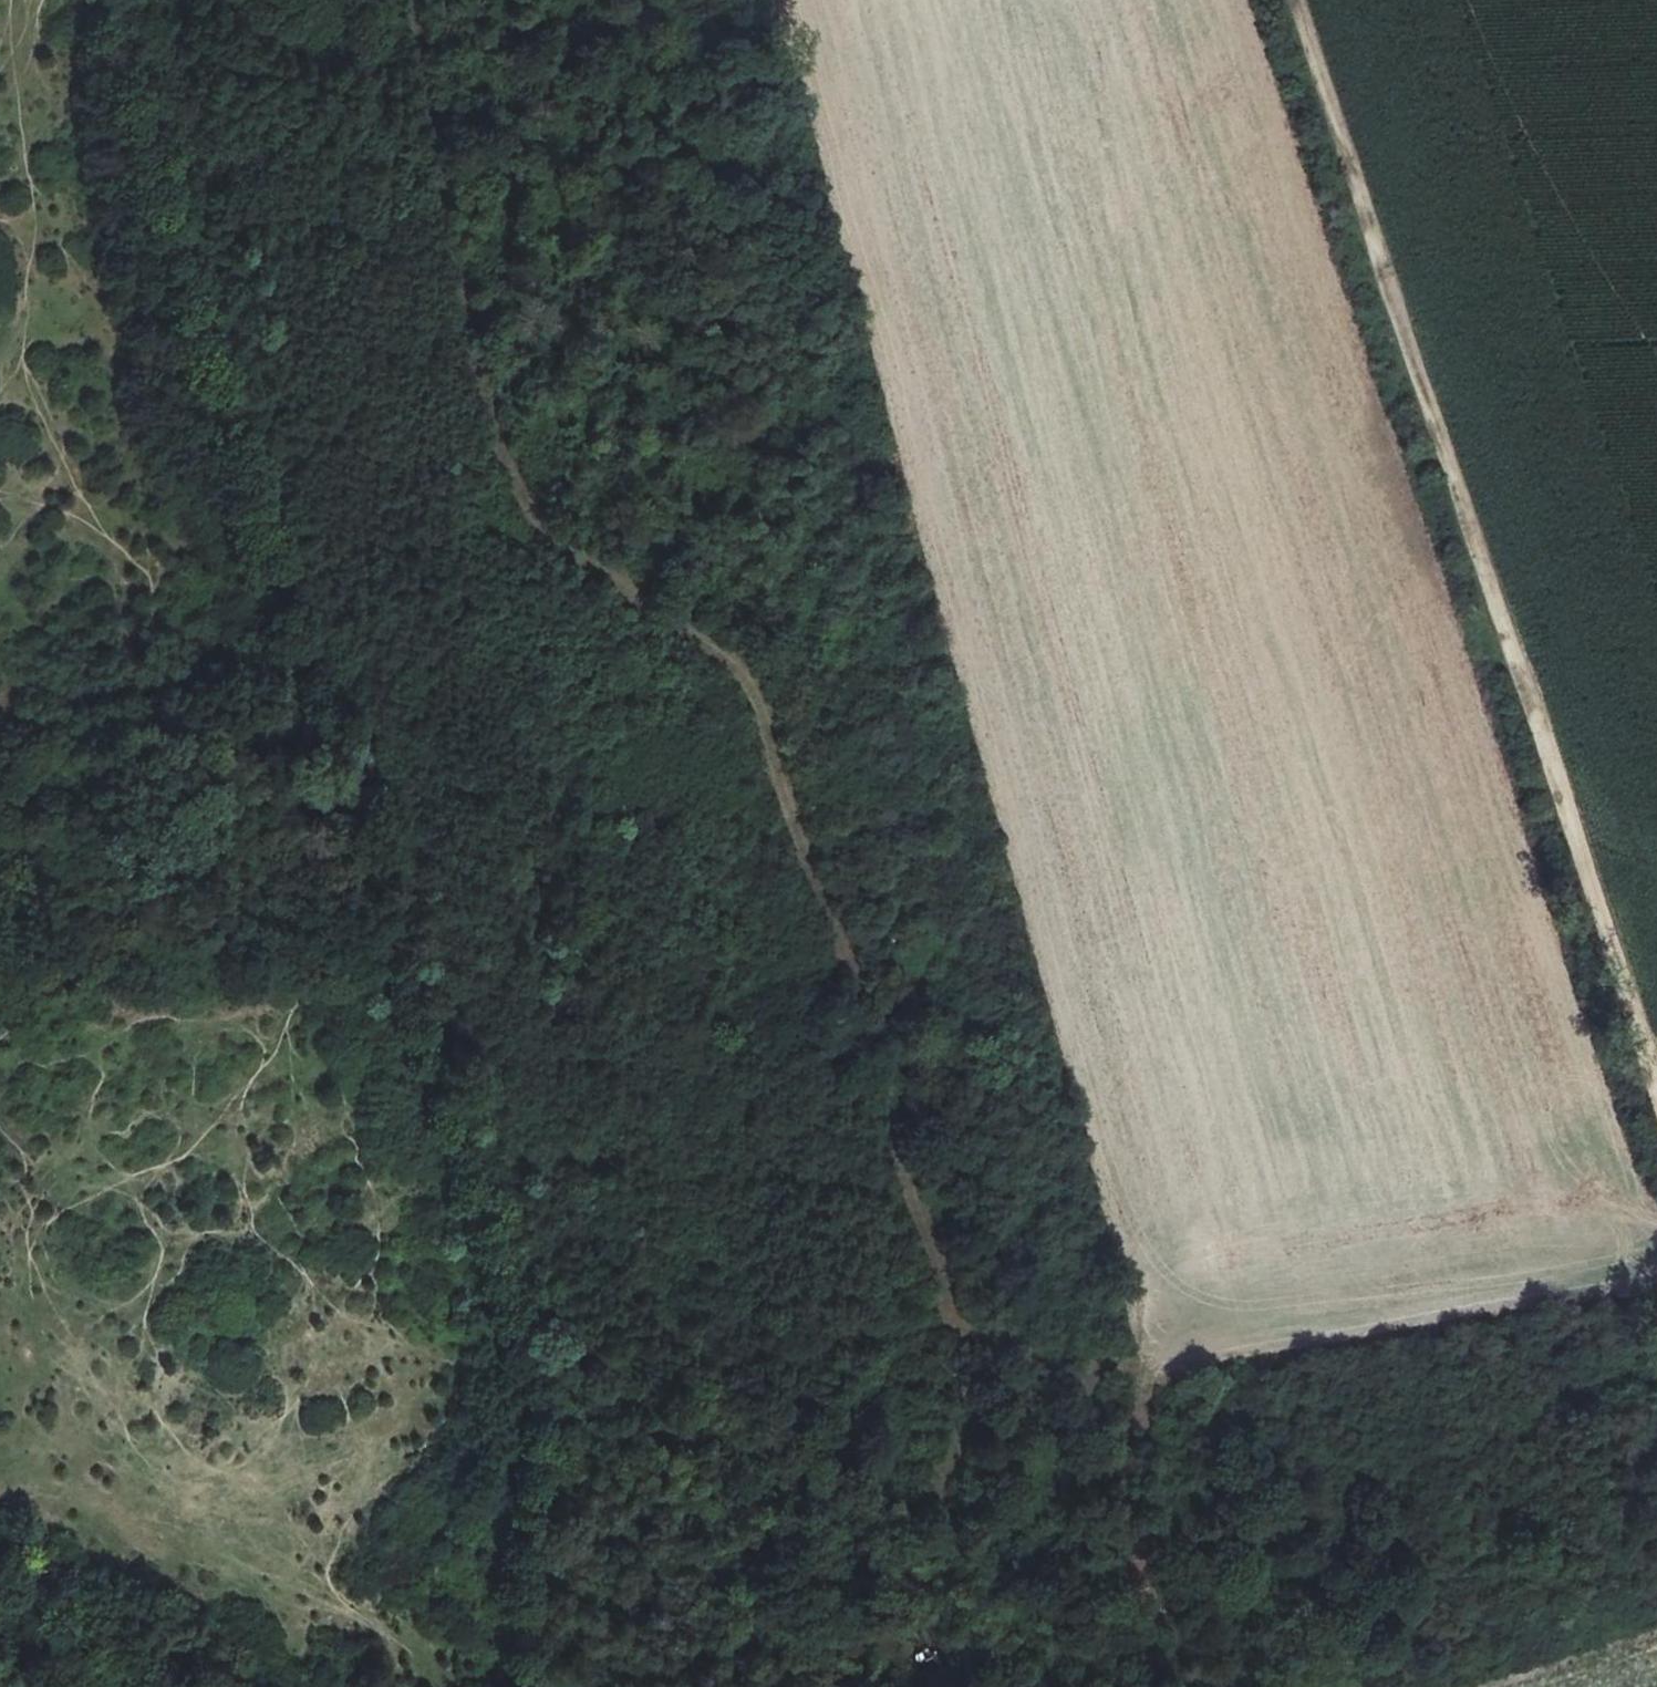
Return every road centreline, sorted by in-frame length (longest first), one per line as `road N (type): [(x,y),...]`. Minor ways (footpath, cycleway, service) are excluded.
road 1 (track): [(1656,1090),(1295,0)]

